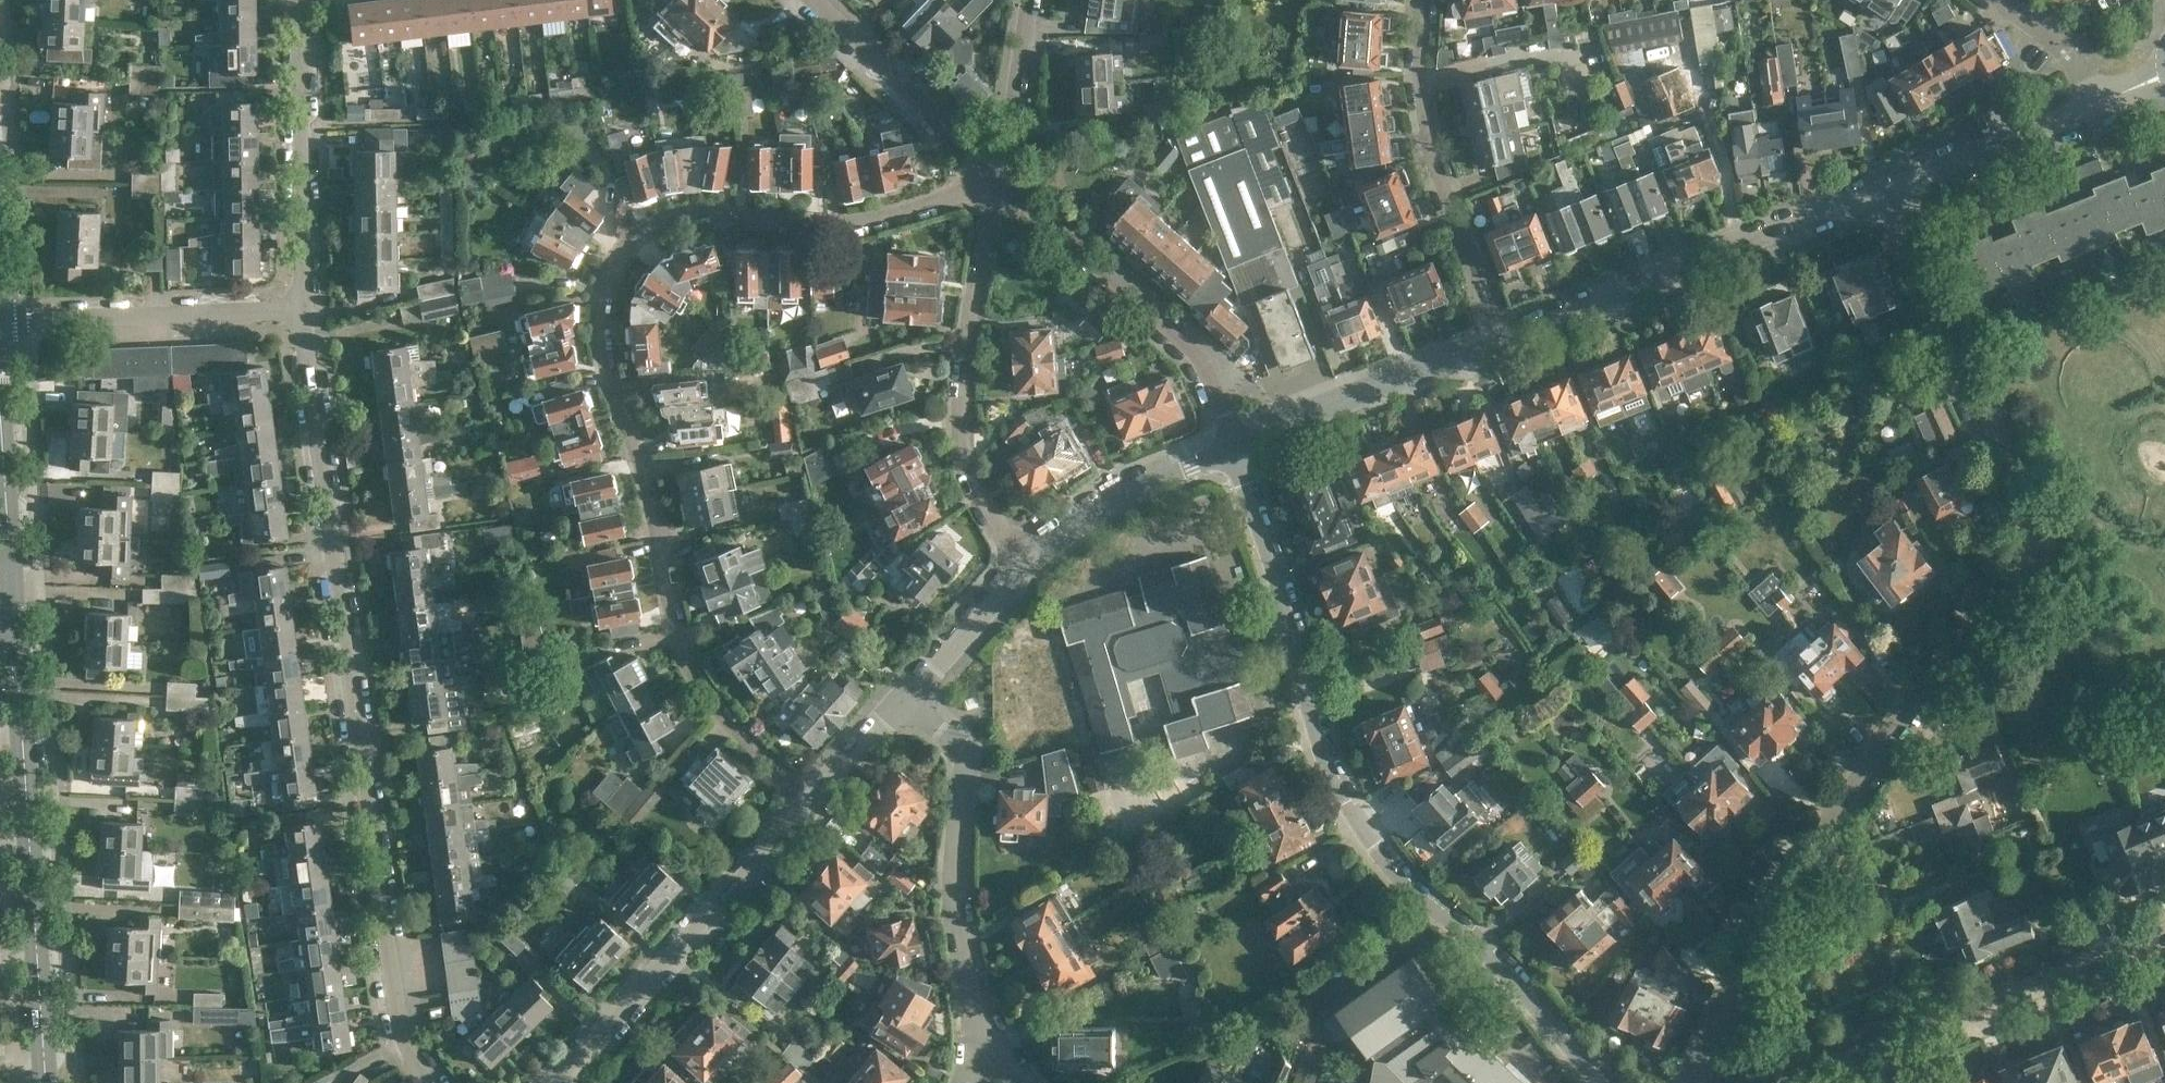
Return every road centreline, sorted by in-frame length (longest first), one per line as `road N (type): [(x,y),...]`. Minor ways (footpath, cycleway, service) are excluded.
road 1 (residential): [(1693,1082),(1821,828),(2031,560),(2033,531),(1879,191)]
road 2 (residential): [(809,806),(717,706),(687,654),(656,504),(605,355),(599,310),(617,256),(644,230),(688,213),(827,228),(925,206),(996,176)]
road 3 (residential): [(433,1082),(405,1036),(302,311)]
road 4 (residential): [(1602,1082),(1480,933),(1367,831),(1332,768),(1236,447)]
road 5 (secondary): [(46,1082),(11,596)]
road 6 (residential): [(1787,1082),(2164,933)]
road 7 (residential): [(1501,336),(1879,191)]
road 8 (residential): [(1017,558),(973,485),(961,442),(960,392),(984,213),(996,176)]
road 9 (residential): [(540,1082),(809,806)]
road 10 (residential): [(1236,447),(1204,360),(996,176)]
road 11 (residential): [(978,1018),(948,902),(964,751),(907,697)]
road 12 (residential): [(1501,336),(1427,131),(1419,51),(1425,0)]
road 13 (residential): [(302,311),(298,0)]
road 14 (residential): [(0,321),(302,311)]
road 15 (residential): [(1236,447),(1501,336)]
road 16 (residential): [(996,176),(809,0)]
road 17 (residential): [(1017,558),(1065,520),(1236,447)]
road 18 (residential): [(1879,191),(2098,100)]
road 19 (secondary): [(11,596),(0,394)]
road 20 (residential): [(996,176),(1028,0)]
road 21 (residential): [(907,697),(1017,558)]
road 22 (residential): [(809,806),(907,697)]

